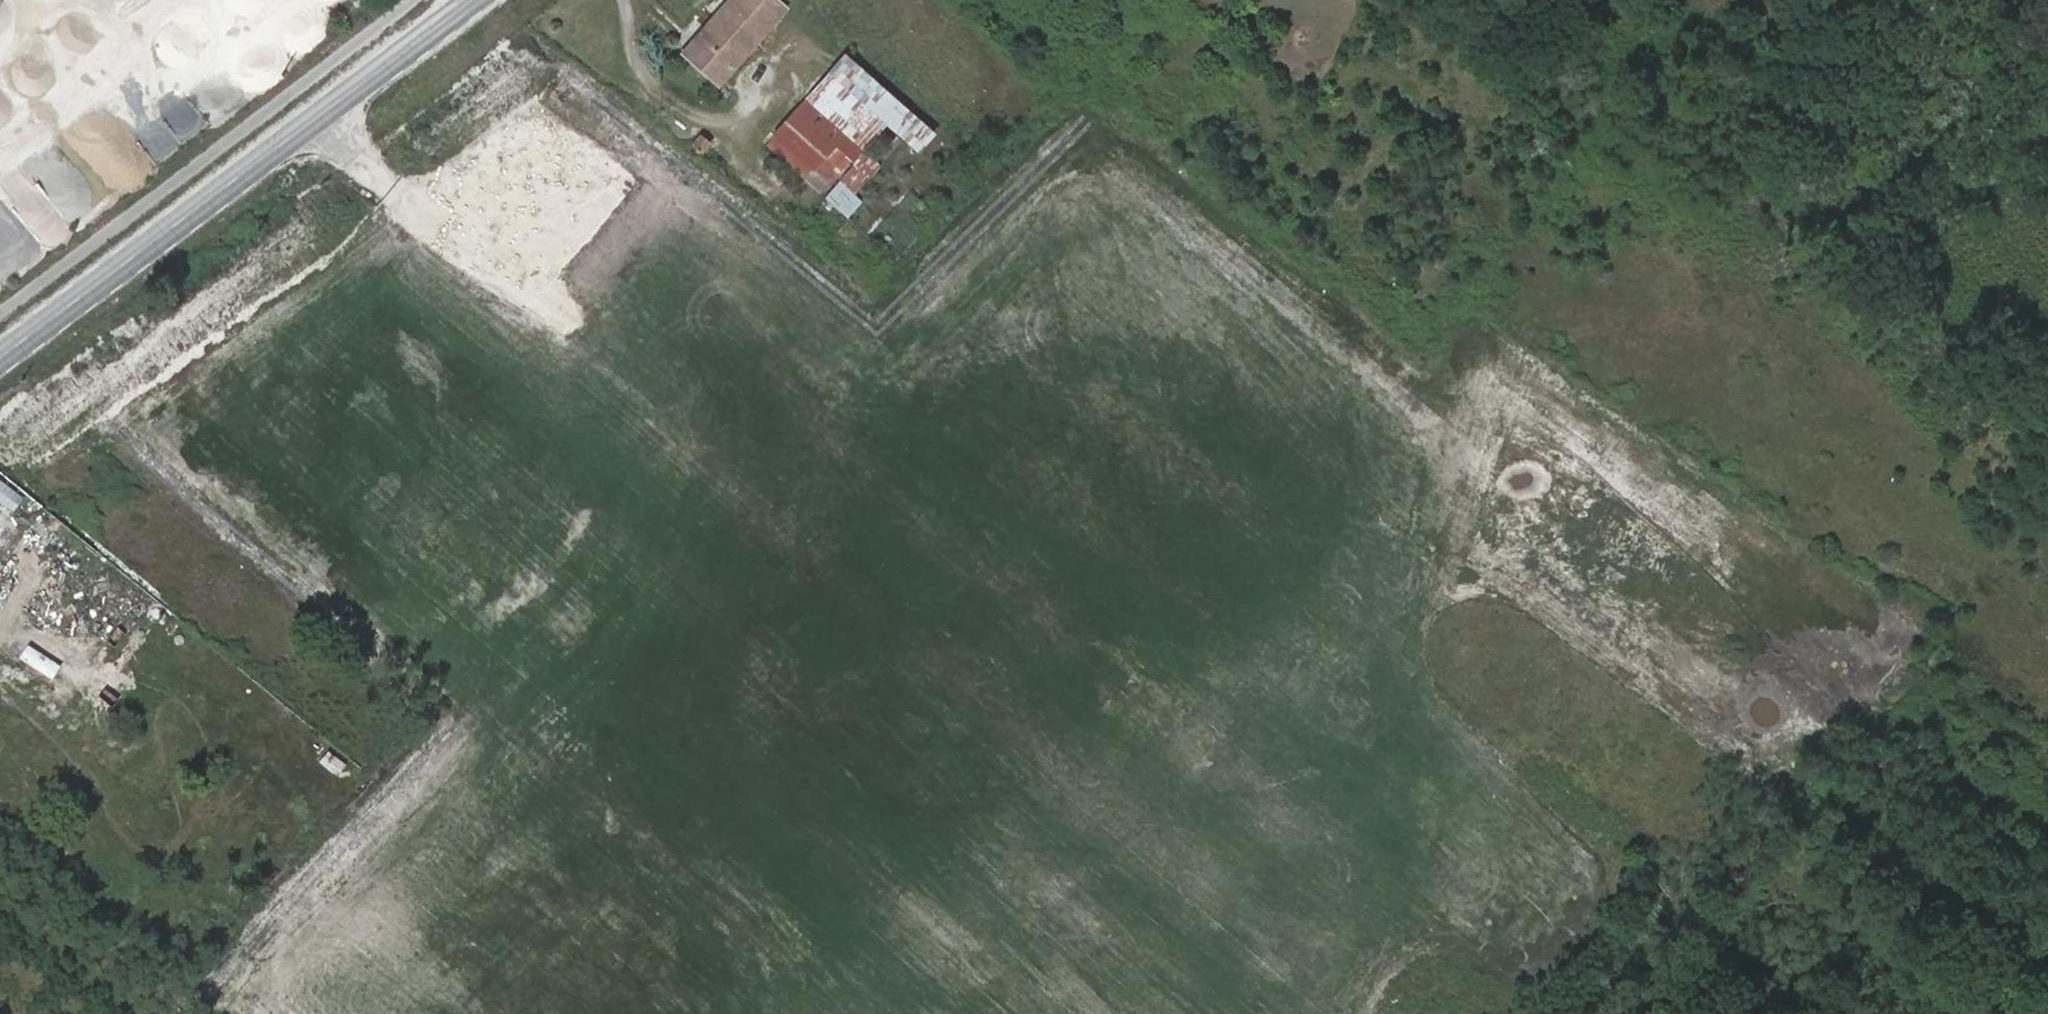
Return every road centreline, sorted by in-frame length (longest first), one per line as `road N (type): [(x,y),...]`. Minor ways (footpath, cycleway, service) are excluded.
road 1 (secondary): [(0,360),(473,0)]

